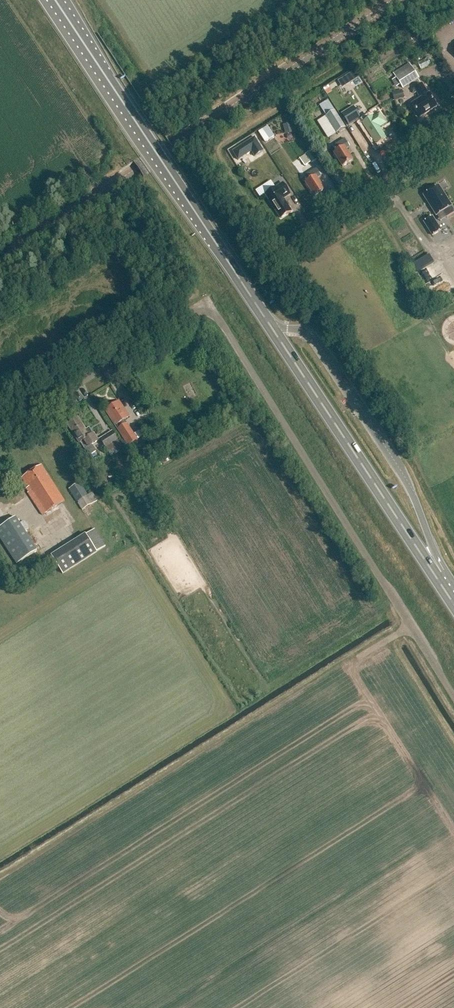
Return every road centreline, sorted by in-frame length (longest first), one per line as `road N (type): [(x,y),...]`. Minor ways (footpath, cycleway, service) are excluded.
road 1 (tertiary): [(0,262),(396,0)]
road 2 (unclassified): [(453,694),(206,300)]
road 3 (trunk): [(268,321),(55,0)]
road 4 (trunk): [(436,576),(268,321)]
road 5 (unclassified): [(0,431),(206,300)]
road 6 (residential): [(284,253),(453,143)]

